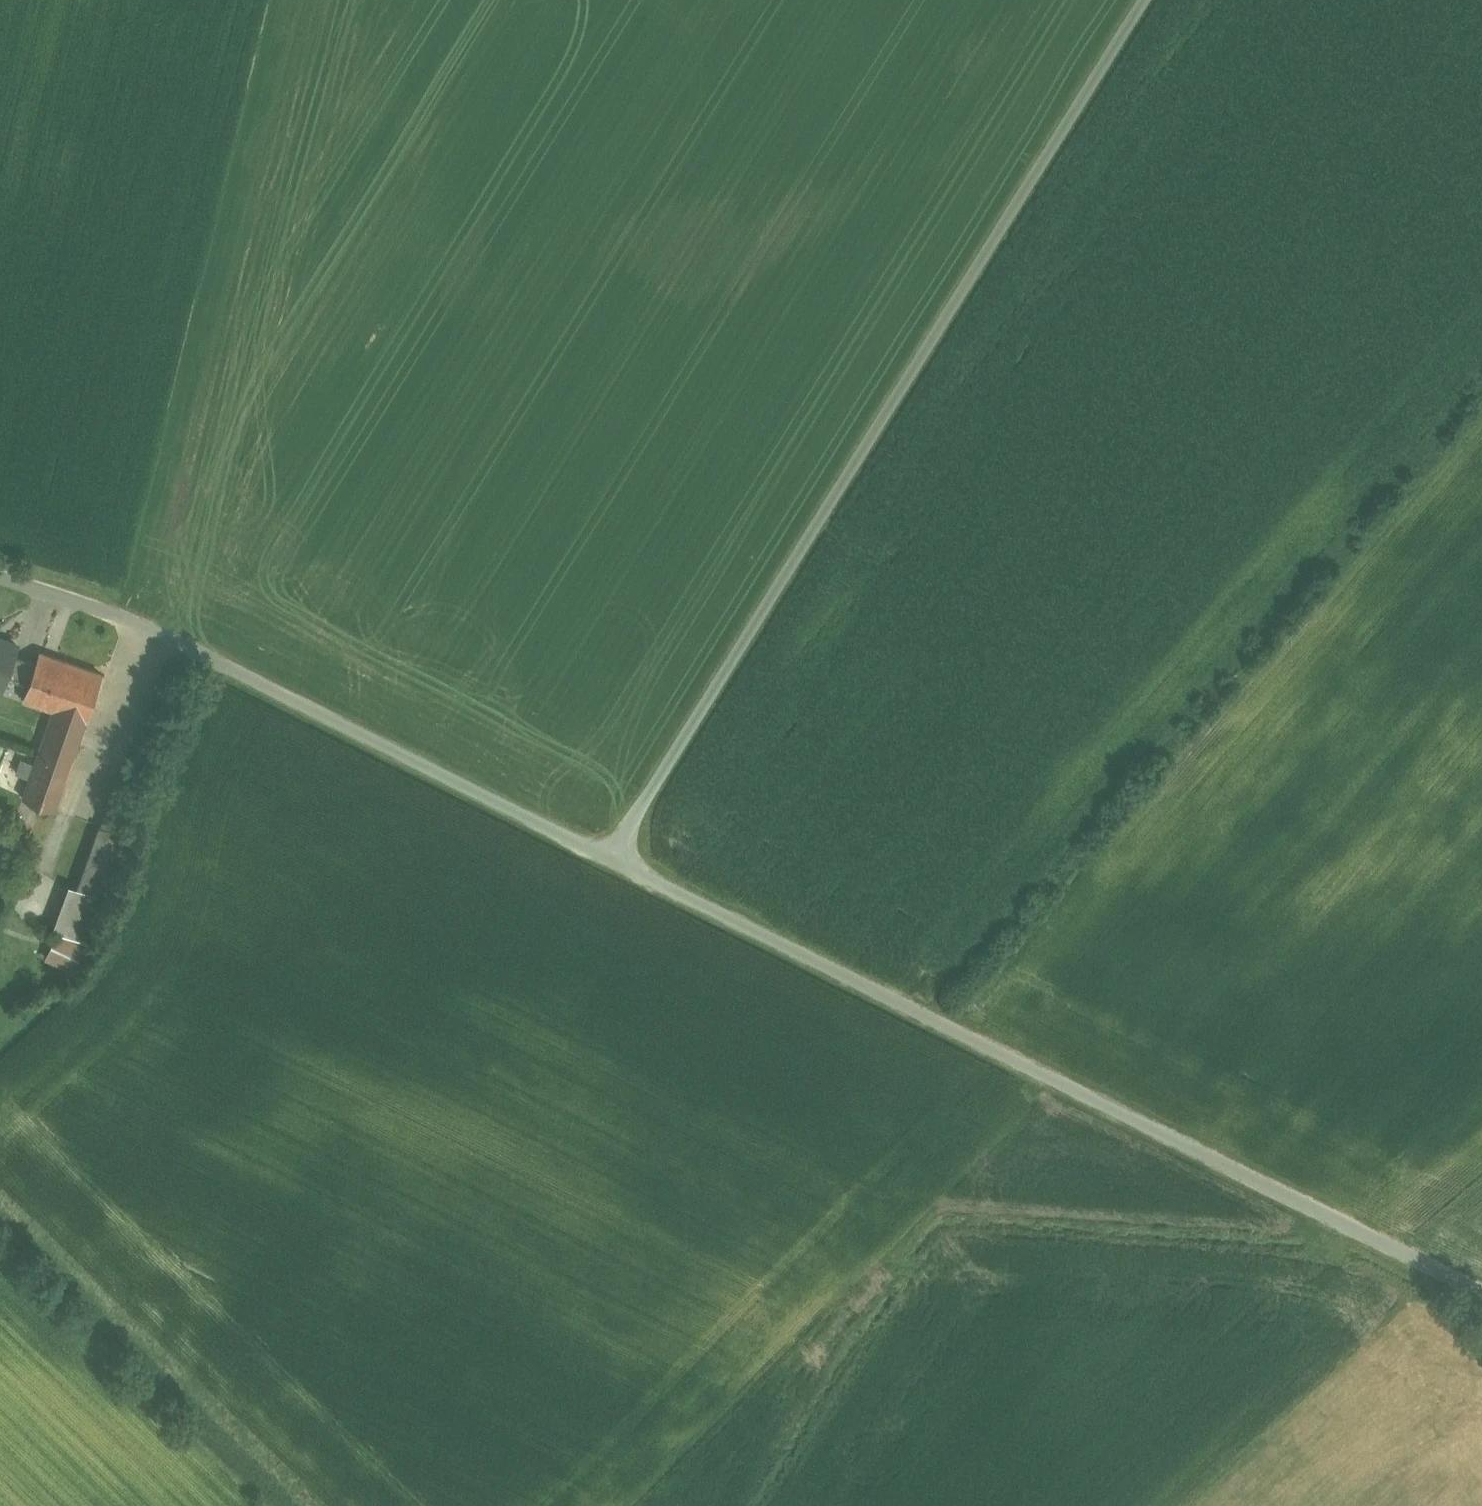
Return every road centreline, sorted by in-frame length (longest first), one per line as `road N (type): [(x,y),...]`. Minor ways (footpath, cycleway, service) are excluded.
road 1 (unclassified): [(0,579),(154,634),(1481,1293)]
road 2 (track): [(612,859),(1138,0)]

